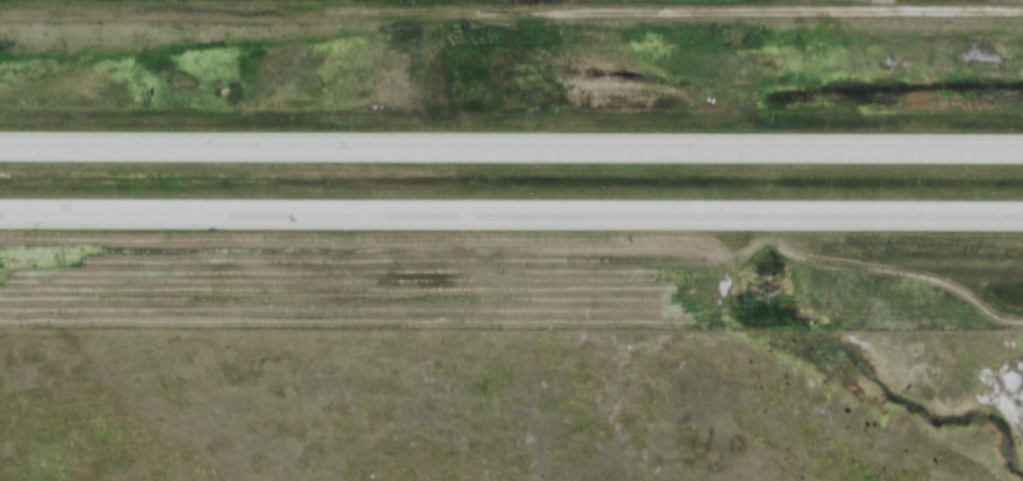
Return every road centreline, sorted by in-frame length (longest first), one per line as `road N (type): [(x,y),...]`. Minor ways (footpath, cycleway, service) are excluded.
road 1 (track): [(1022,13),(0,8)]
road 2 (motorway): [(0,212),(1022,215)]
road 3 (motorway): [(1022,147),(0,148)]

